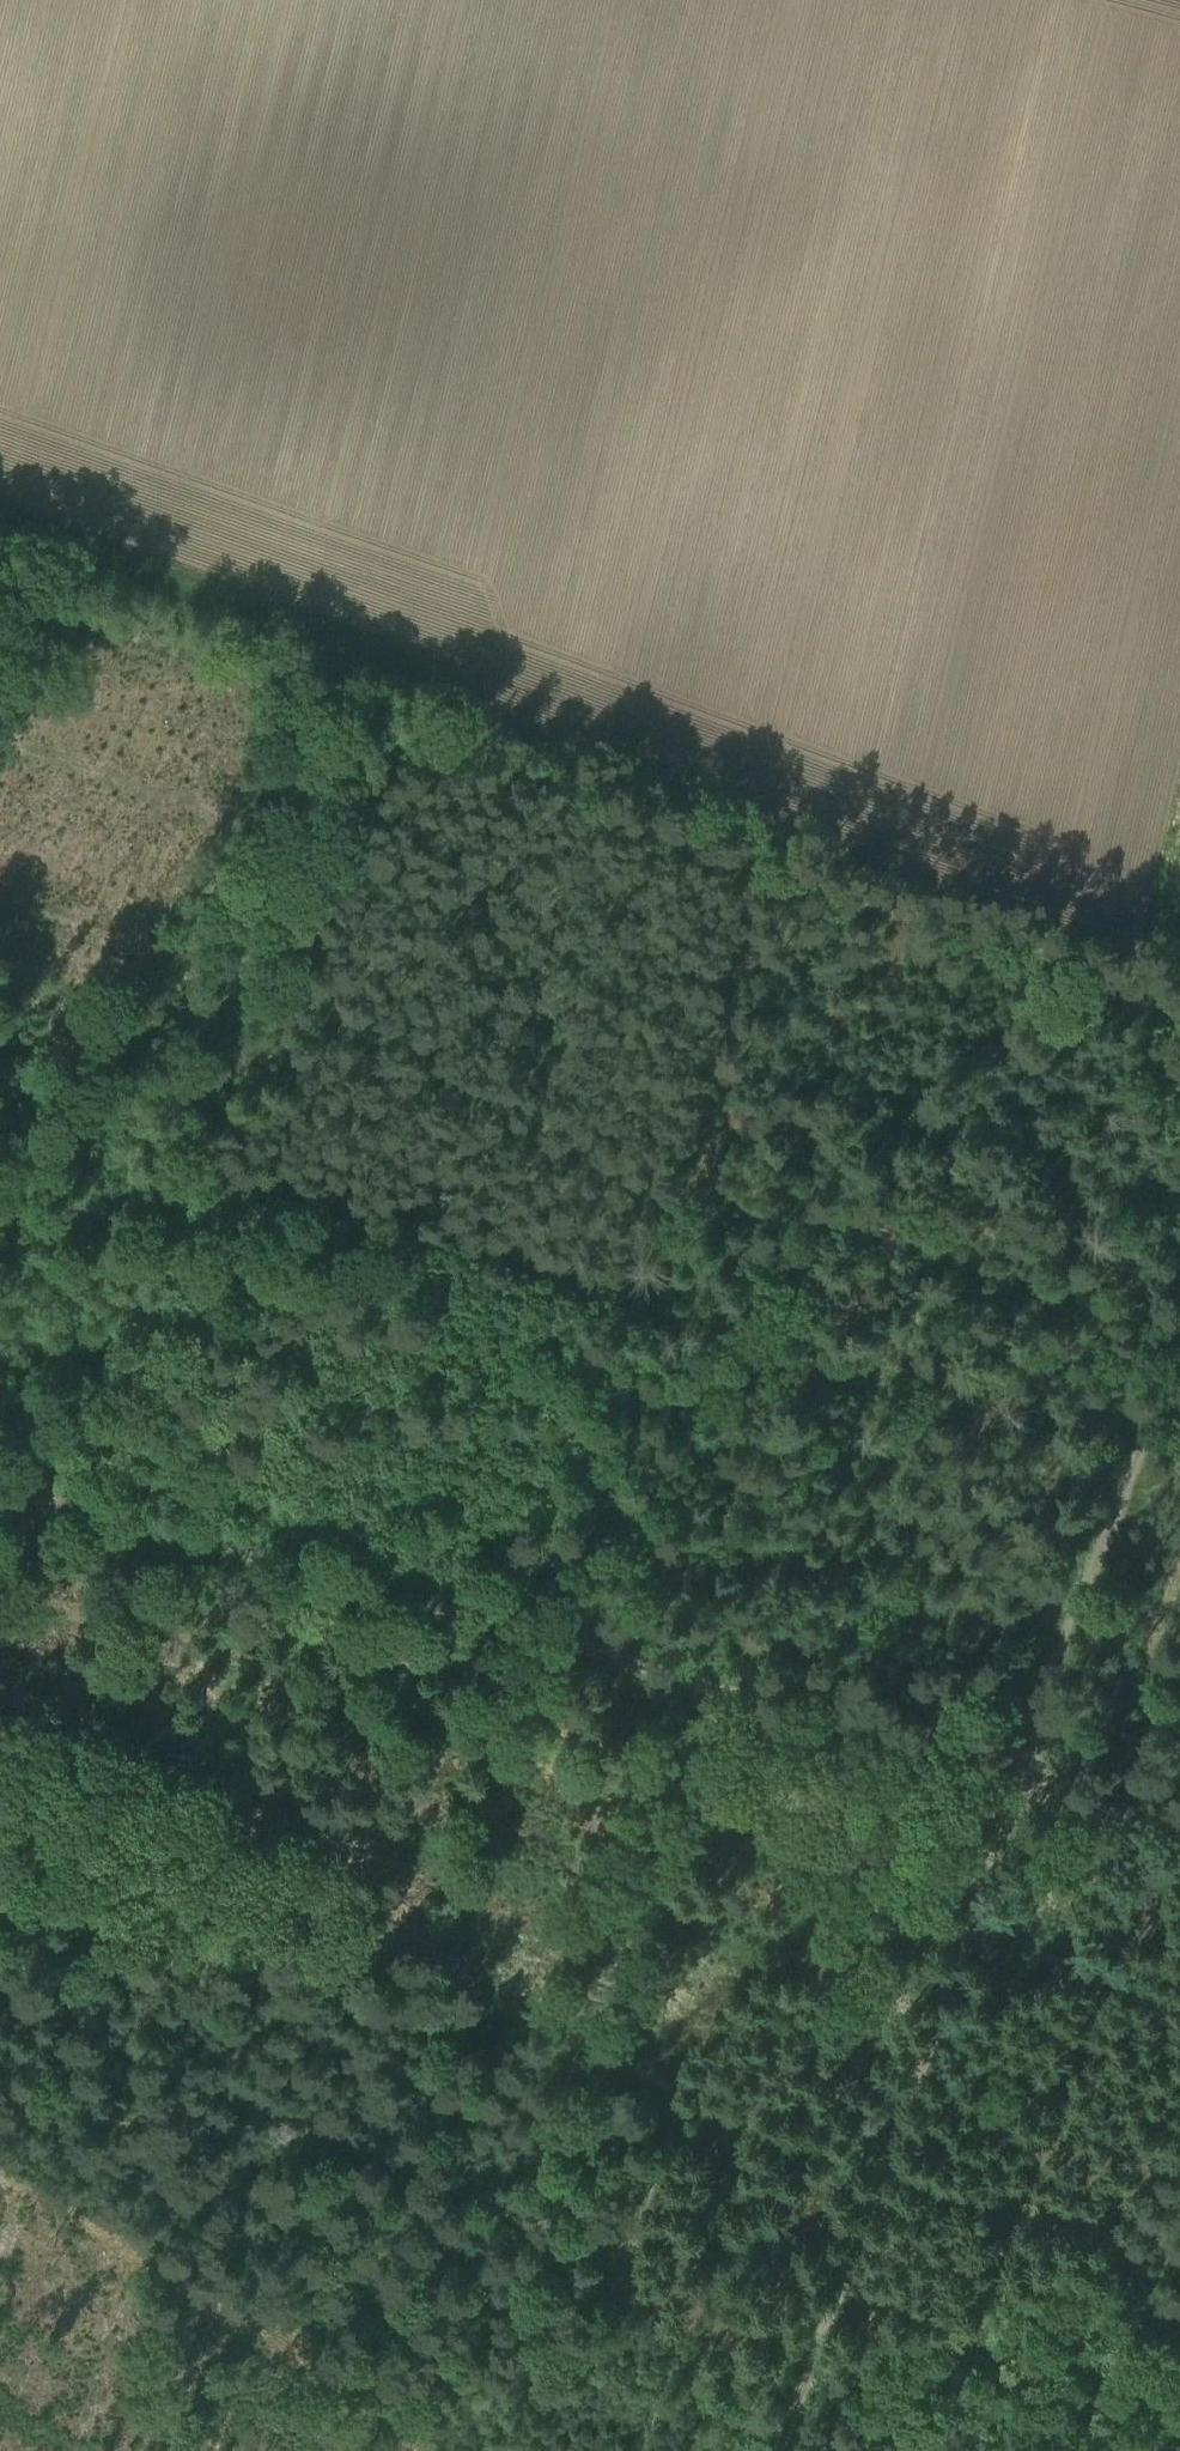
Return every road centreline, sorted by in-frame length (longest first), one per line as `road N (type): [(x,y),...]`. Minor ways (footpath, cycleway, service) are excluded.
road 1 (track): [(0,1487),(1179,1818)]
road 2 (track): [(783,2450),(1179,1377)]

